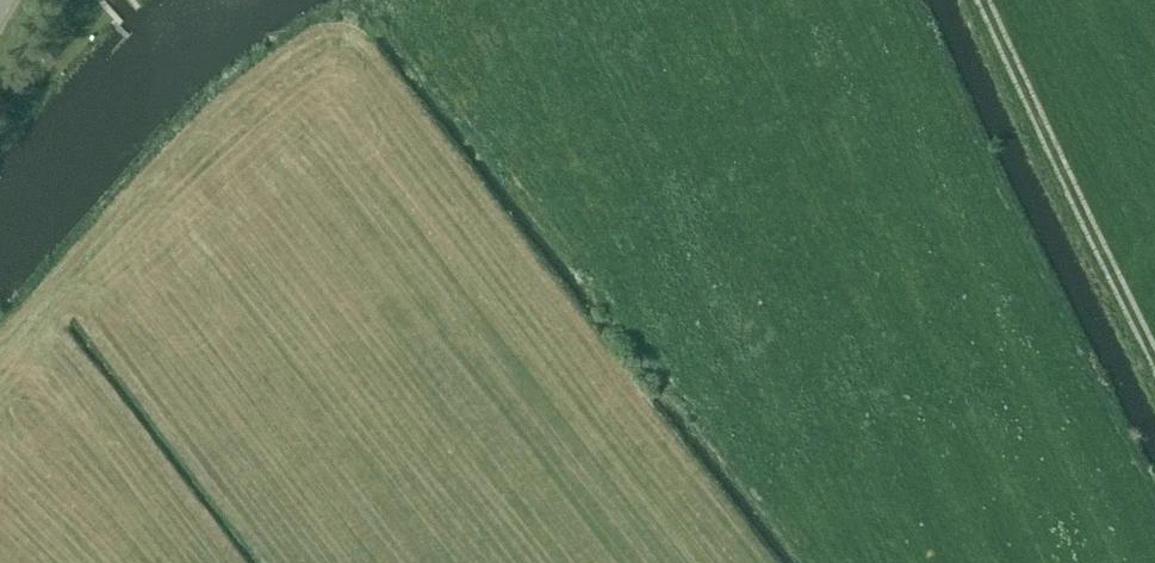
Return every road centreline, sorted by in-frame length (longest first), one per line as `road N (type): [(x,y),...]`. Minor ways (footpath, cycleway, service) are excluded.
road 1 (track): [(1154,352),(983,0)]

